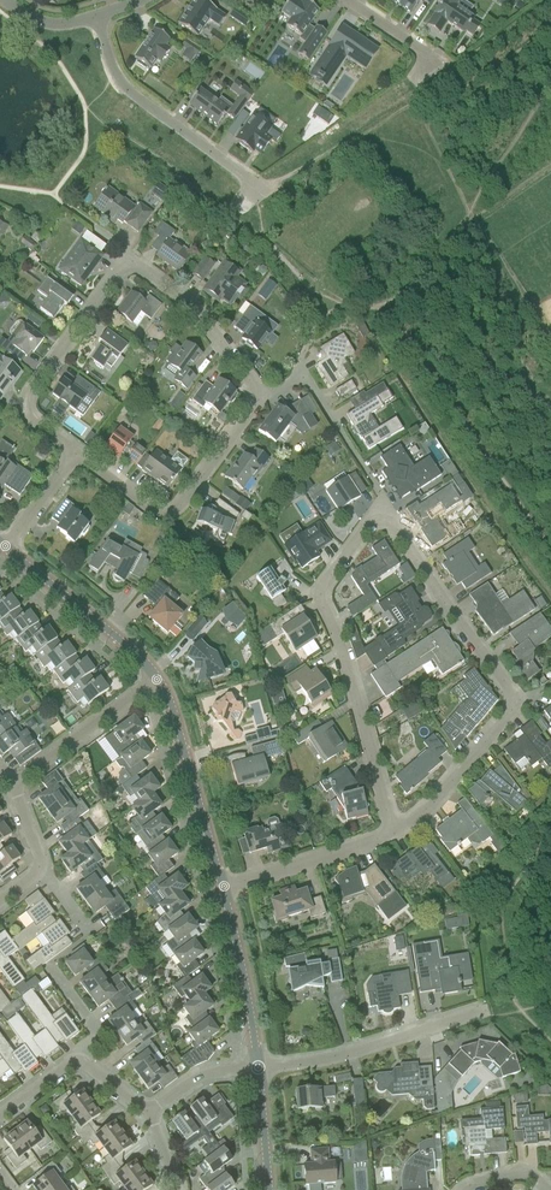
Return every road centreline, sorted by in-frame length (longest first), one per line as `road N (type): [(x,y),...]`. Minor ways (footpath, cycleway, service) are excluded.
road 1 (residential): [(381,519),(392,523),(513,702),(433,803),(394,832)]
road 2 (residential): [(394,832),(321,594),(368,524),(381,519)]
road 3 (residential): [(238,214),(264,190),(126,90),(98,16)]
road 4 (residential): [(73,454),(156,512),(169,514),(256,393)]
road 5 (residential): [(131,267),(114,276),(28,393),(32,422),(73,454)]
road 6 (residential): [(258,1070),(490,1013)]
road 7 (tertiary): [(223,886),(158,680)]
road 8 (tertiary): [(158,680),(110,632),(5,550)]
road 9 (tertiary): [(258,1070),(223,886)]
road 10 (residential): [(256,393),(192,305),(131,267)]
road 11 (residential): [(223,886),(394,832)]
road 12 (residential): [(14,783),(158,680)]
road 13 (residential): [(150,1115),(203,1077),(258,1070)]
road 14 (tertiary): [(268,1189),(258,1070)]

